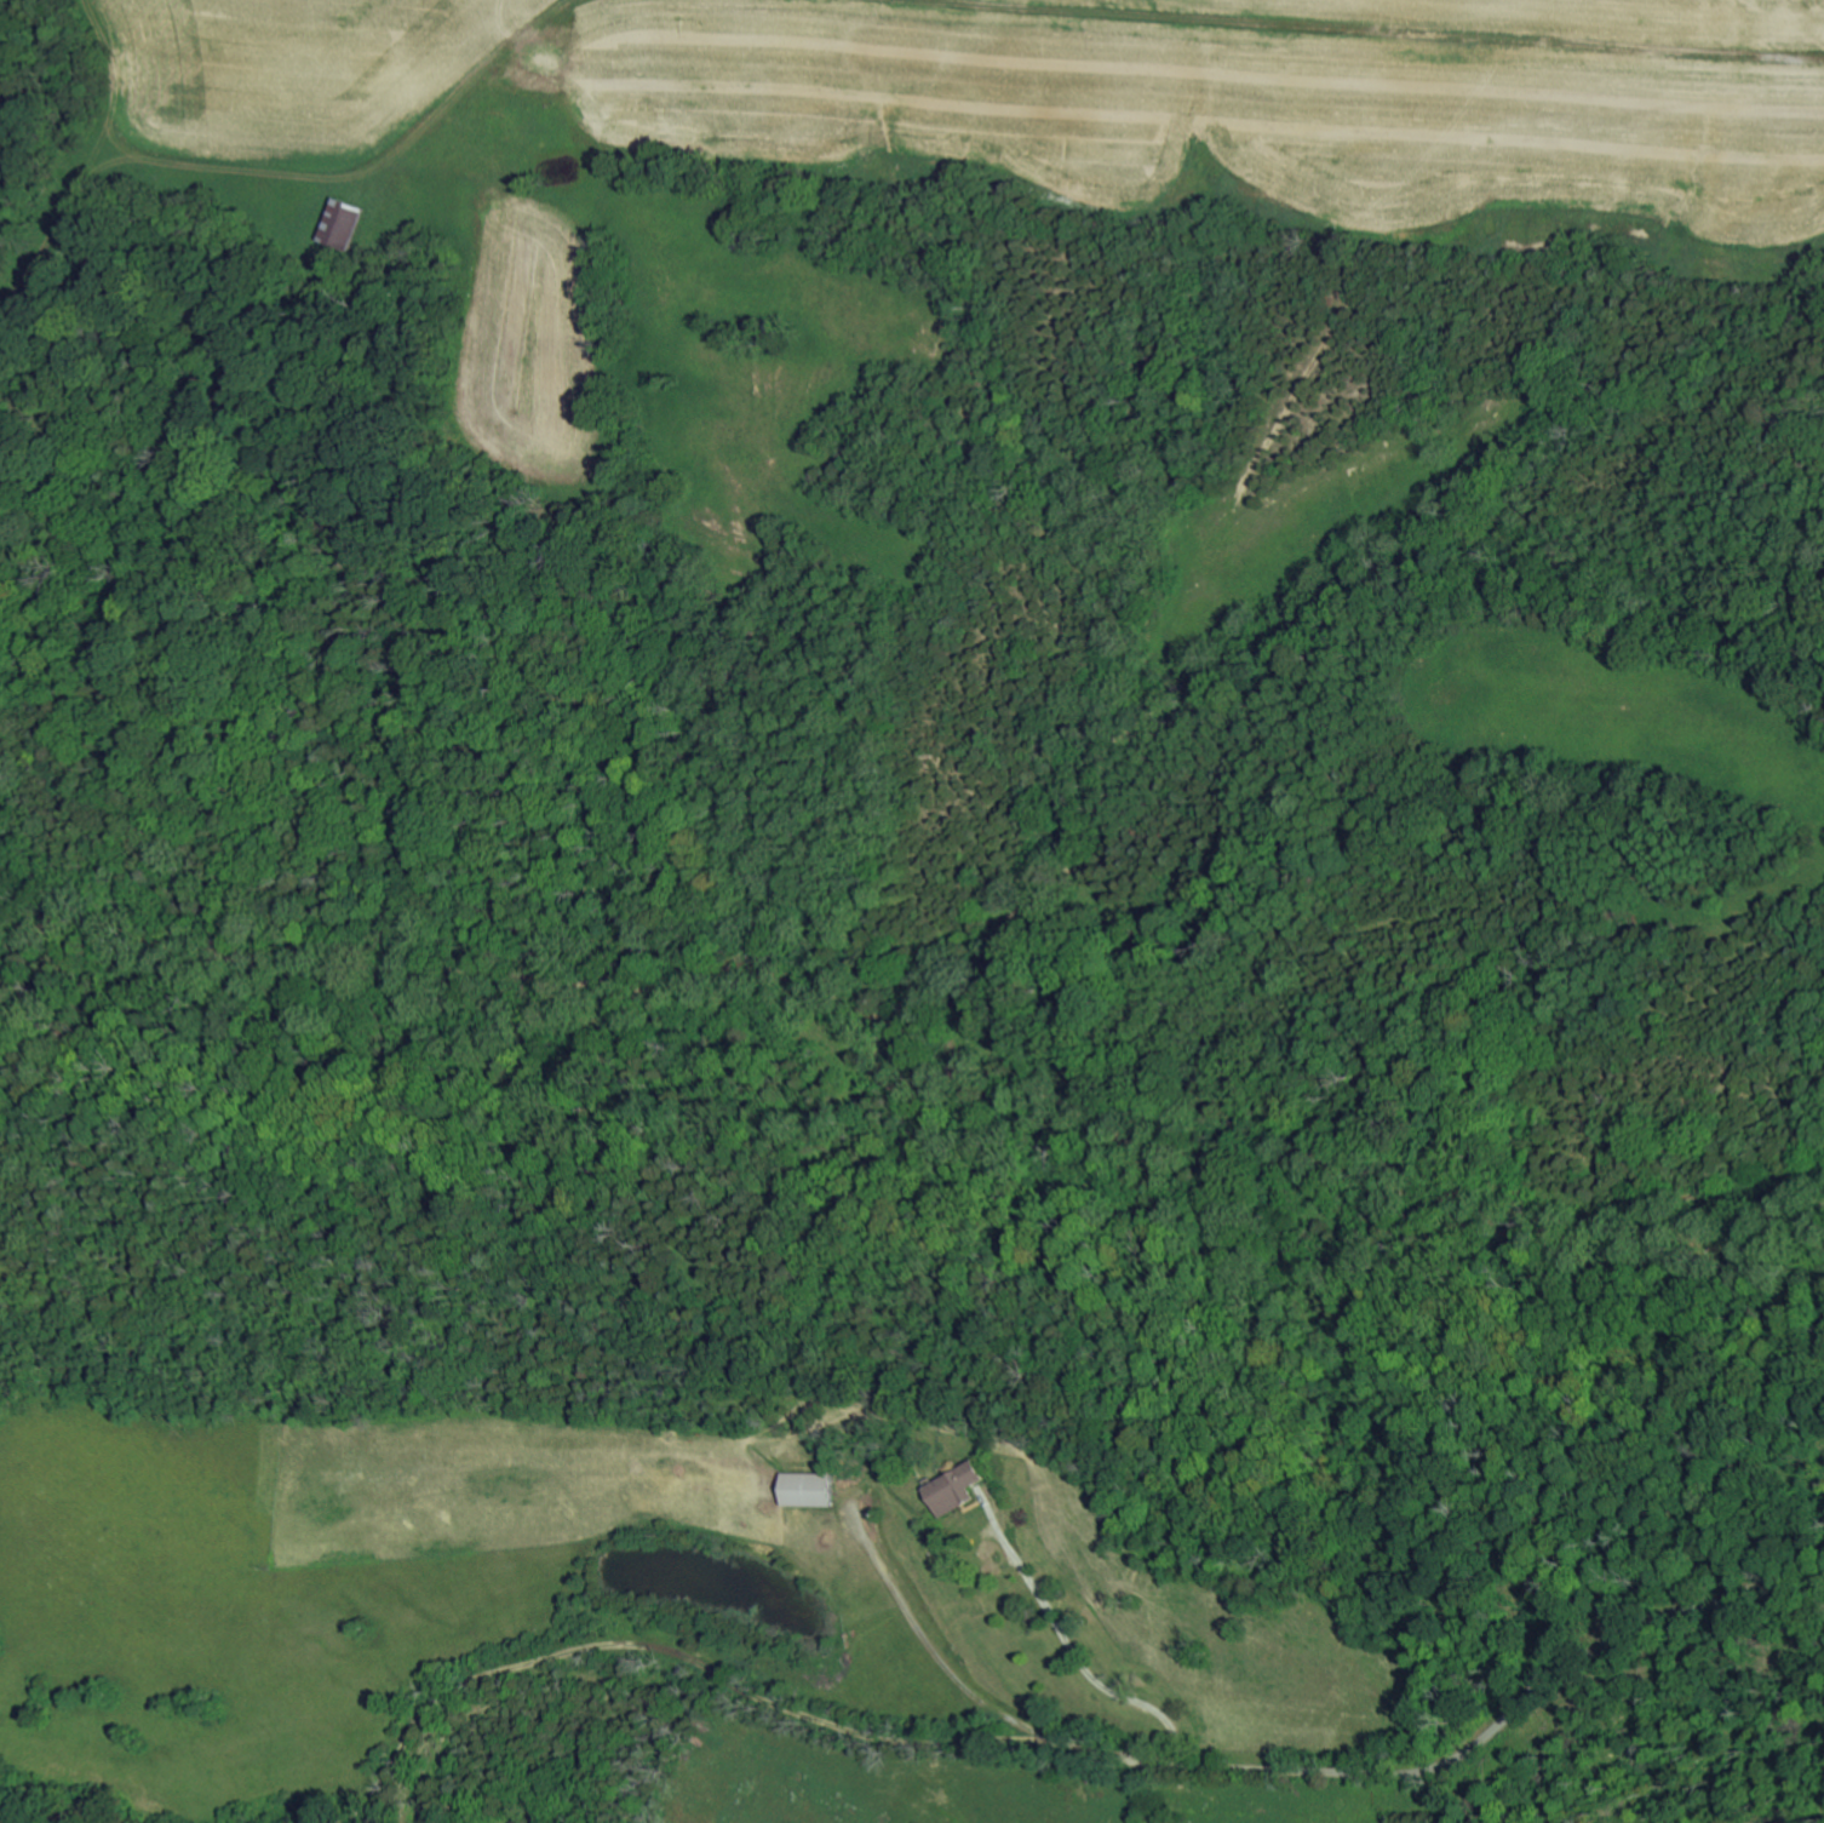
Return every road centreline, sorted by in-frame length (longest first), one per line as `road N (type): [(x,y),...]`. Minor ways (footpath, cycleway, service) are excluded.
road 1 (residential): [(1823,1645),(1733,1604),(1676,1613),(1600,1652),(1465,1755),(1427,1773),(1241,1772),(1125,1758)]

